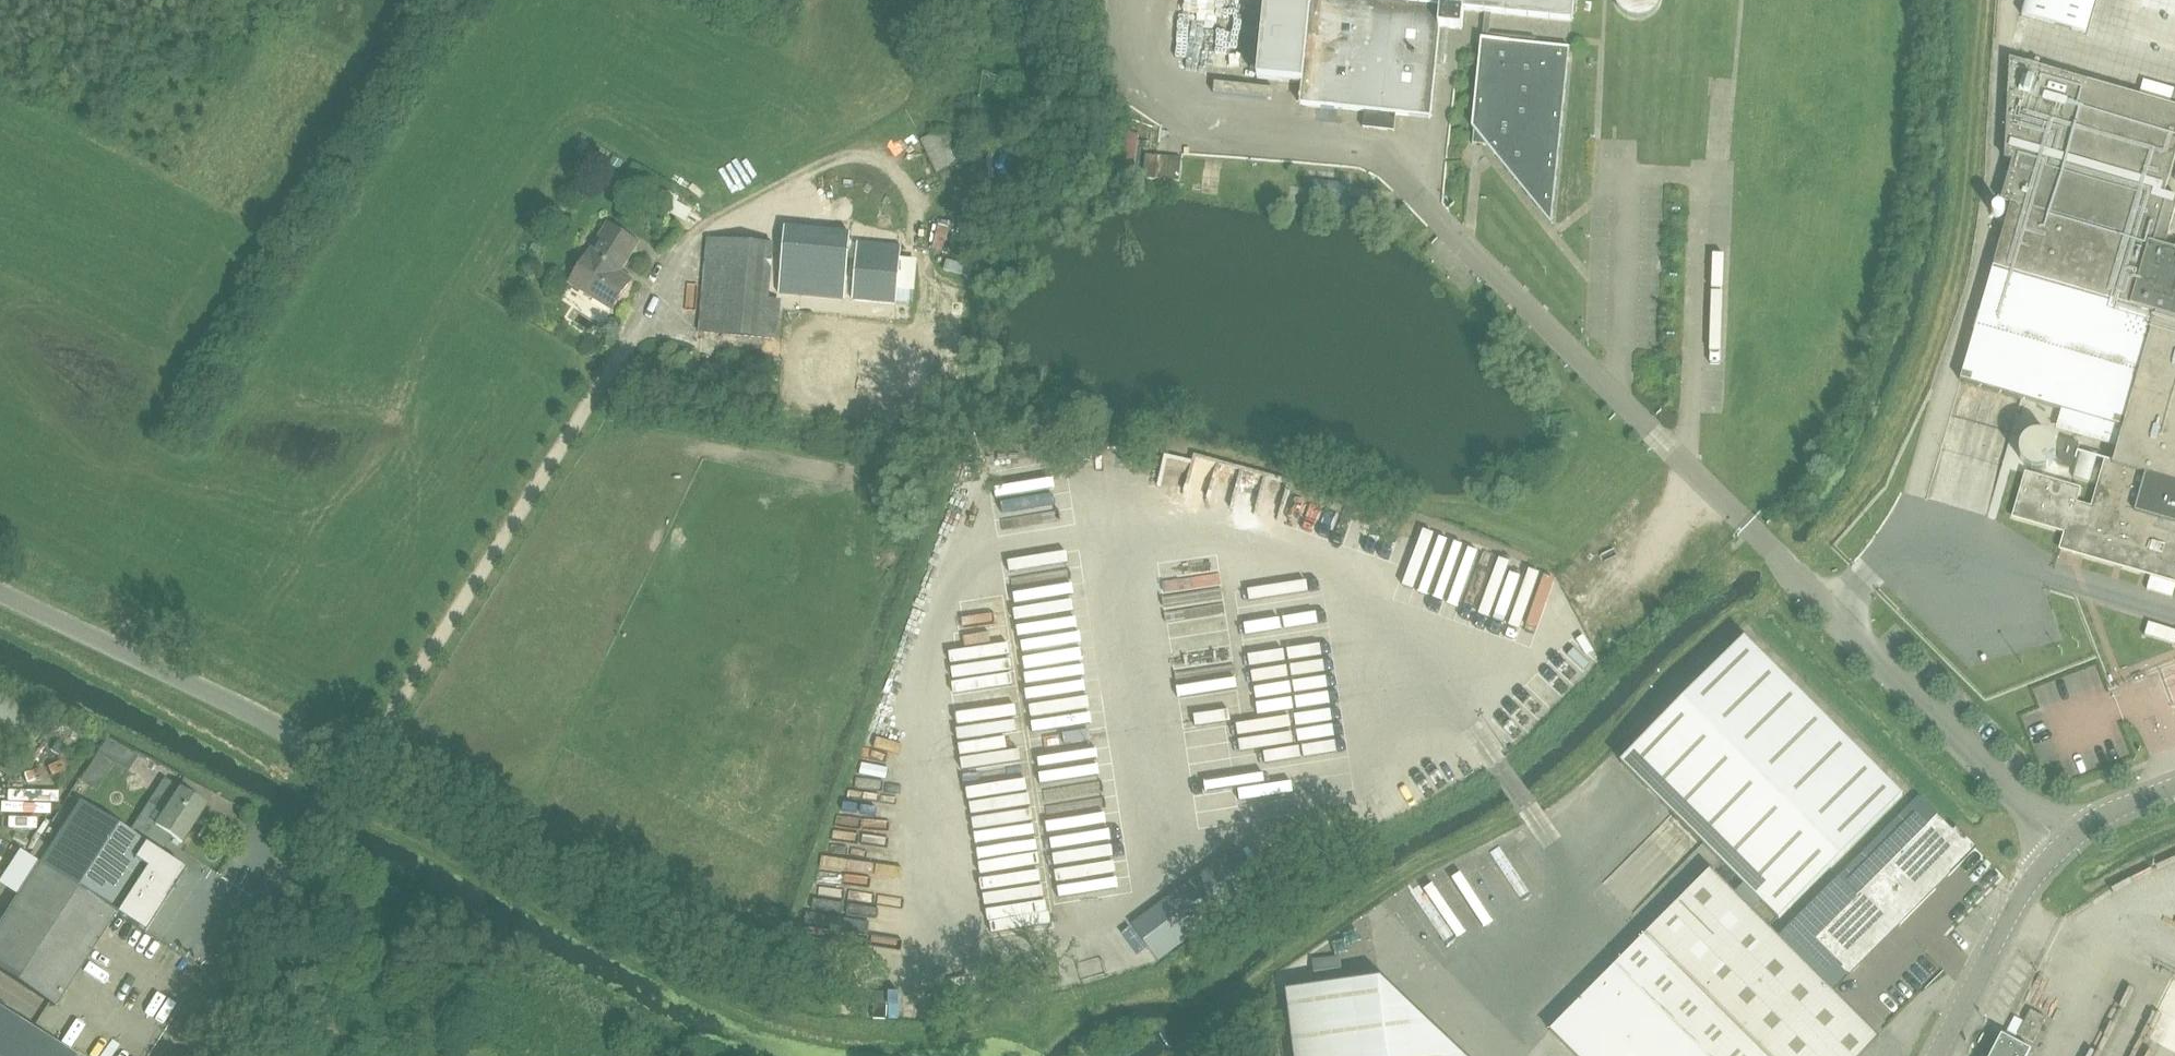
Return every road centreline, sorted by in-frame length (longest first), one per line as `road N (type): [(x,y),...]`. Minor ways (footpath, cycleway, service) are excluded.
road 1 (unclassified): [(178,1055),(334,806),(337,782),(306,744),(0,594)]
road 2 (unclassified): [(2060,849),(1762,542)]
road 3 (track): [(672,252),(702,223),(852,146),(912,184),(916,226)]
road 4 (tertiary): [(1939,1055),(2027,895),(2060,849)]
road 5 (tertiary): [(2060,849),(2111,813),(2174,789)]

